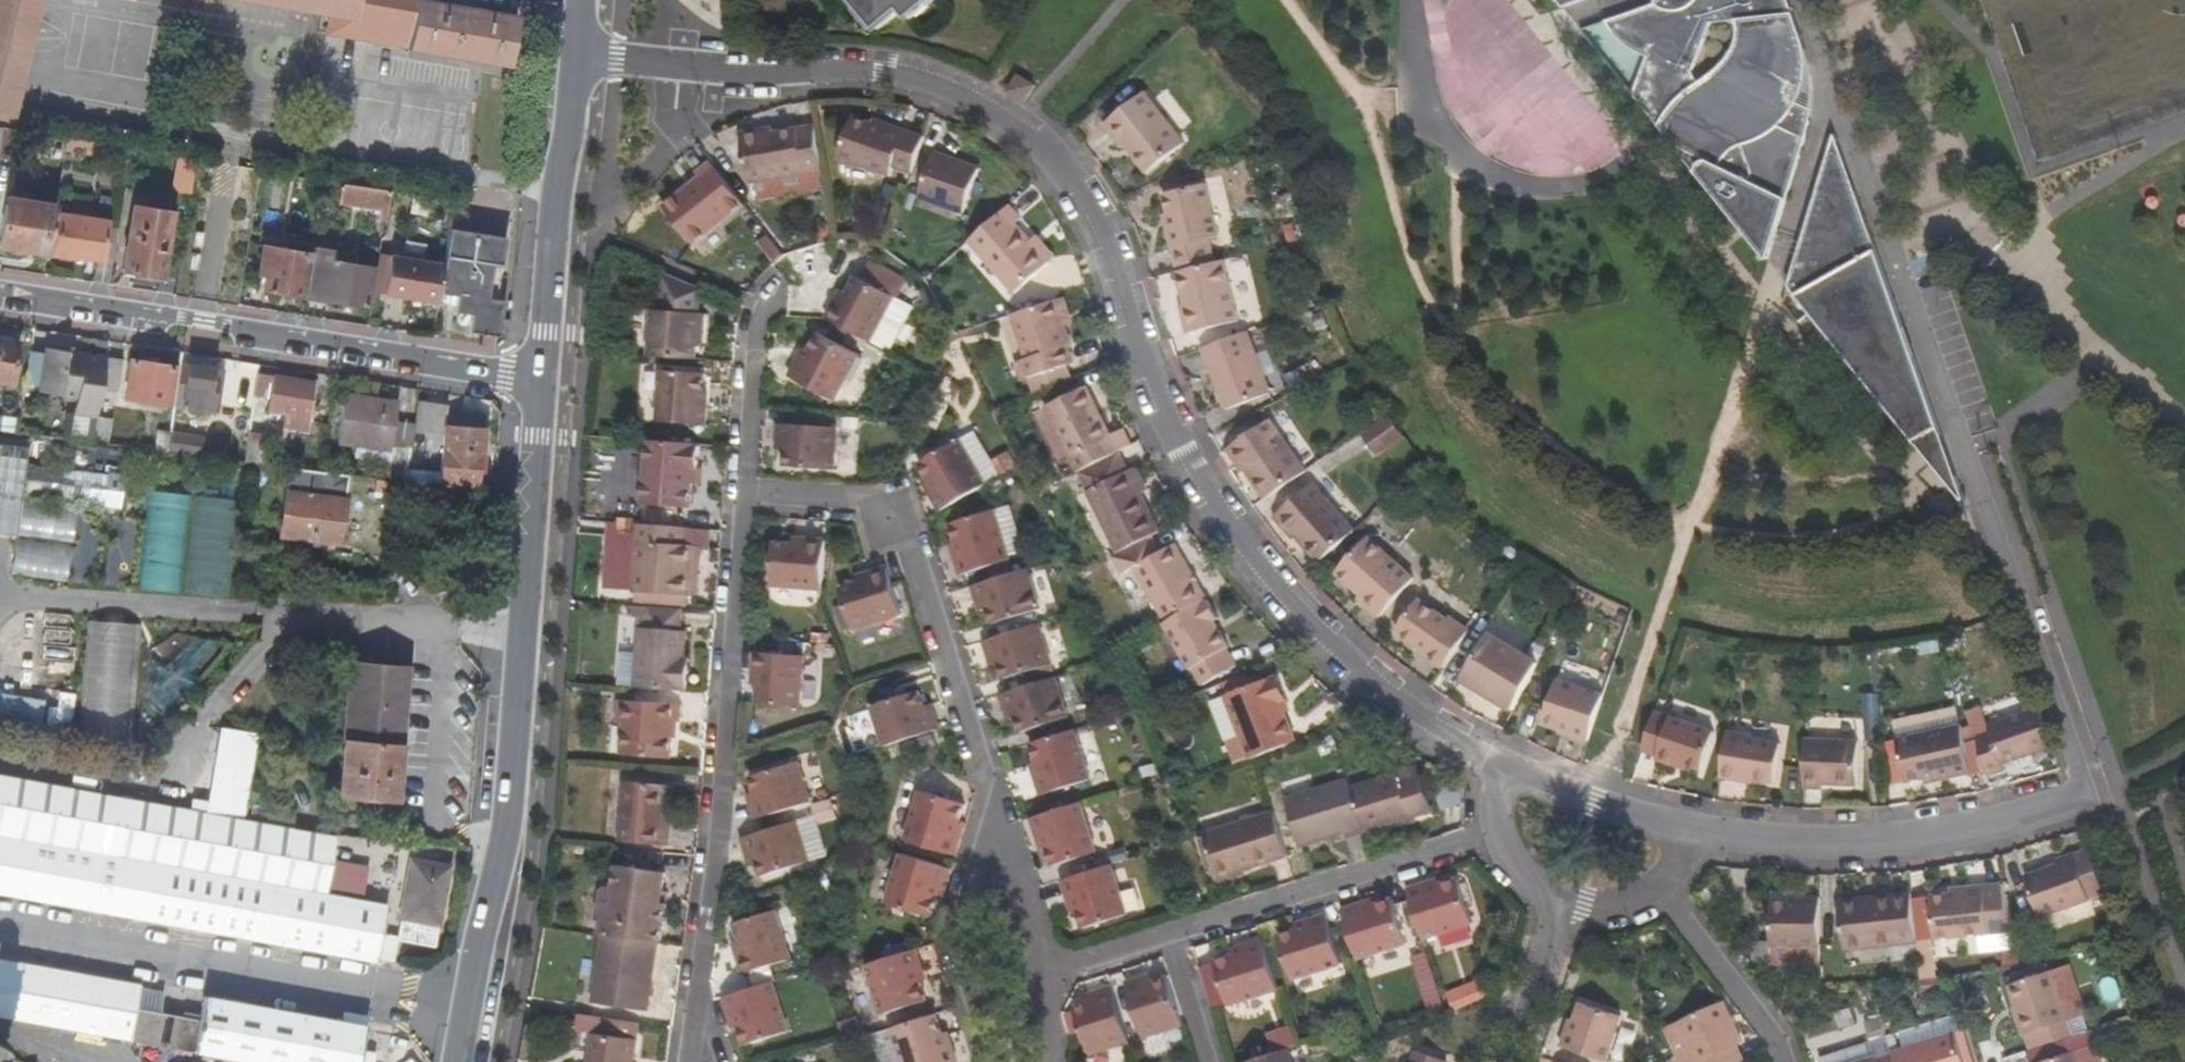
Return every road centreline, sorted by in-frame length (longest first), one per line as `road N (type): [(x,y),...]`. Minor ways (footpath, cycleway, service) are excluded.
road 1 (residential): [(577,55),(742,71),(873,72),(944,88),(1020,129),(1051,155),(1102,230),(1187,457),(1261,569),(1396,702),(1508,768)]
road 2 (unclassified): [(1802,0),(2087,794)]
road 3 (residential): [(543,378),(506,828),(456,1061)]
road 4 (residential): [(746,488),(904,508),(1051,966)]
road 5 (residential): [(746,488),(719,836),(688,1061)]
road 6 (residential): [(0,293),(543,378)]
road 7 (residential): [(1688,829),(1831,844),(1978,827),(2087,794)]
road 8 (residential): [(1174,928),(1499,831)]
road 9 (residential): [(577,55),(543,378)]
road 10 (residential): [(1778,1061),(1656,888)]
road 11 (residential): [(1508,768),(1688,829)]
road 12 (residential): [(759,309),(746,488)]
road 13 (residential): [(1562,901),(1507,1061)]
road 14 (residential): [(1213,1061),(1174,928)]
road 15 (residential): [(1051,966),(1174,928)]

